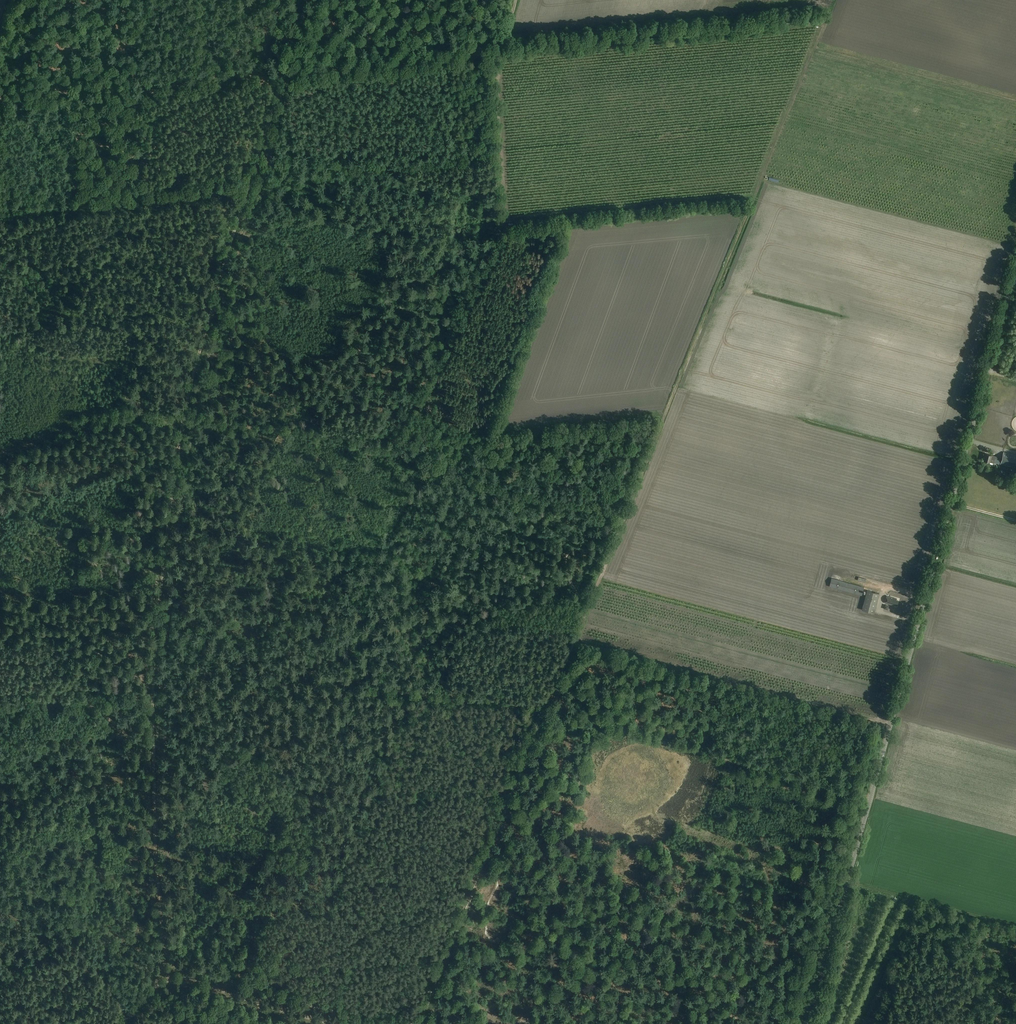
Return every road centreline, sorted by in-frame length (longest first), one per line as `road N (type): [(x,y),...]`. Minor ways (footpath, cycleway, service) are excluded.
road 1 (track): [(189,977),(163,944),(155,839),(153,694),(166,538),(194,371),(283,70)]
road 2 (track): [(0,707),(218,691),(466,695),(871,798)]
road 3 (track): [(503,48),(825,25),(626,509)]
road 4 (tertiary): [(809,1023),(1015,267)]
road 5 (track): [(497,49),(503,220),(392,448),(513,491),(626,509)]
road 6 (track): [(626,509),(422,1023)]
road 7 (track): [(0,452),(117,416),(392,448)]
road 8 (track): [(283,70),(0,98)]
road 9 (track): [(330,1023),(189,977),(165,983),(119,1023)]
road 10 (track): [(794,1001),(853,792)]
road 11 (track): [(138,1009),(106,956),(31,875),(15,865),(0,870)]
road 12 (track): [(283,70),(448,54)]

